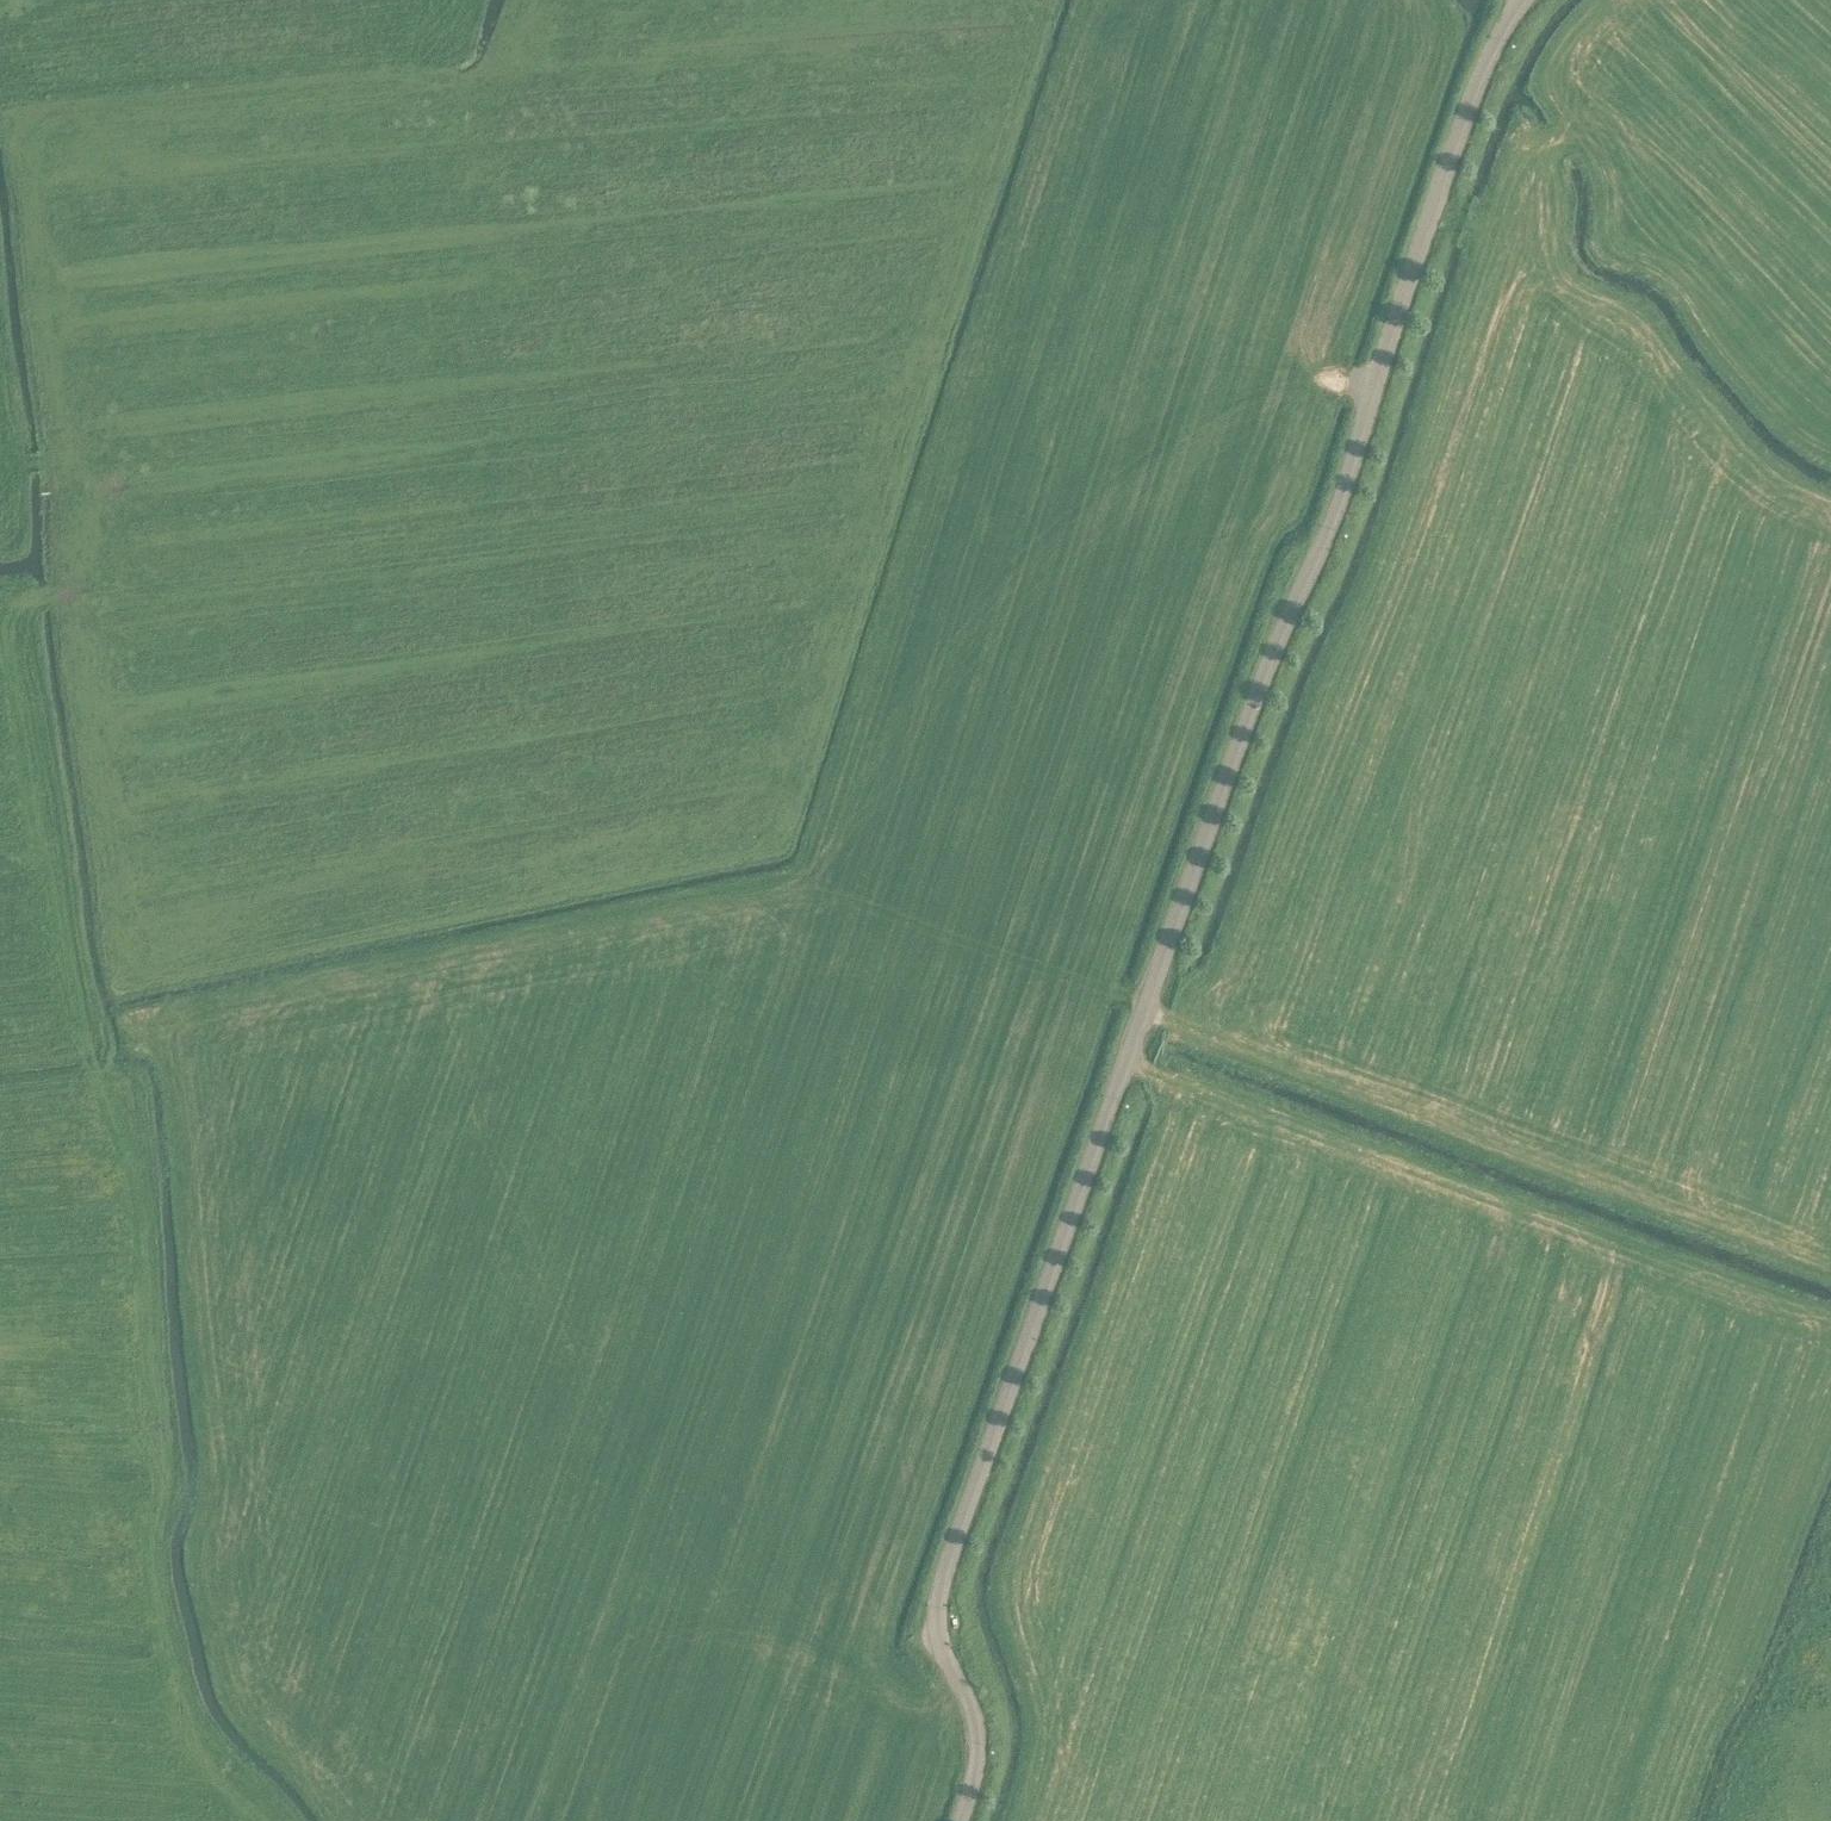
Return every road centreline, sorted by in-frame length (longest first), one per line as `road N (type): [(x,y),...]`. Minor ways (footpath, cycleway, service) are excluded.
road 1 (unclassified): [(961,1820),(976,1765),(975,1726),(935,1633),(937,1596),(1467,115),(1524,0)]
road 2 (track): [(114,478),(87,593),(0,612)]

